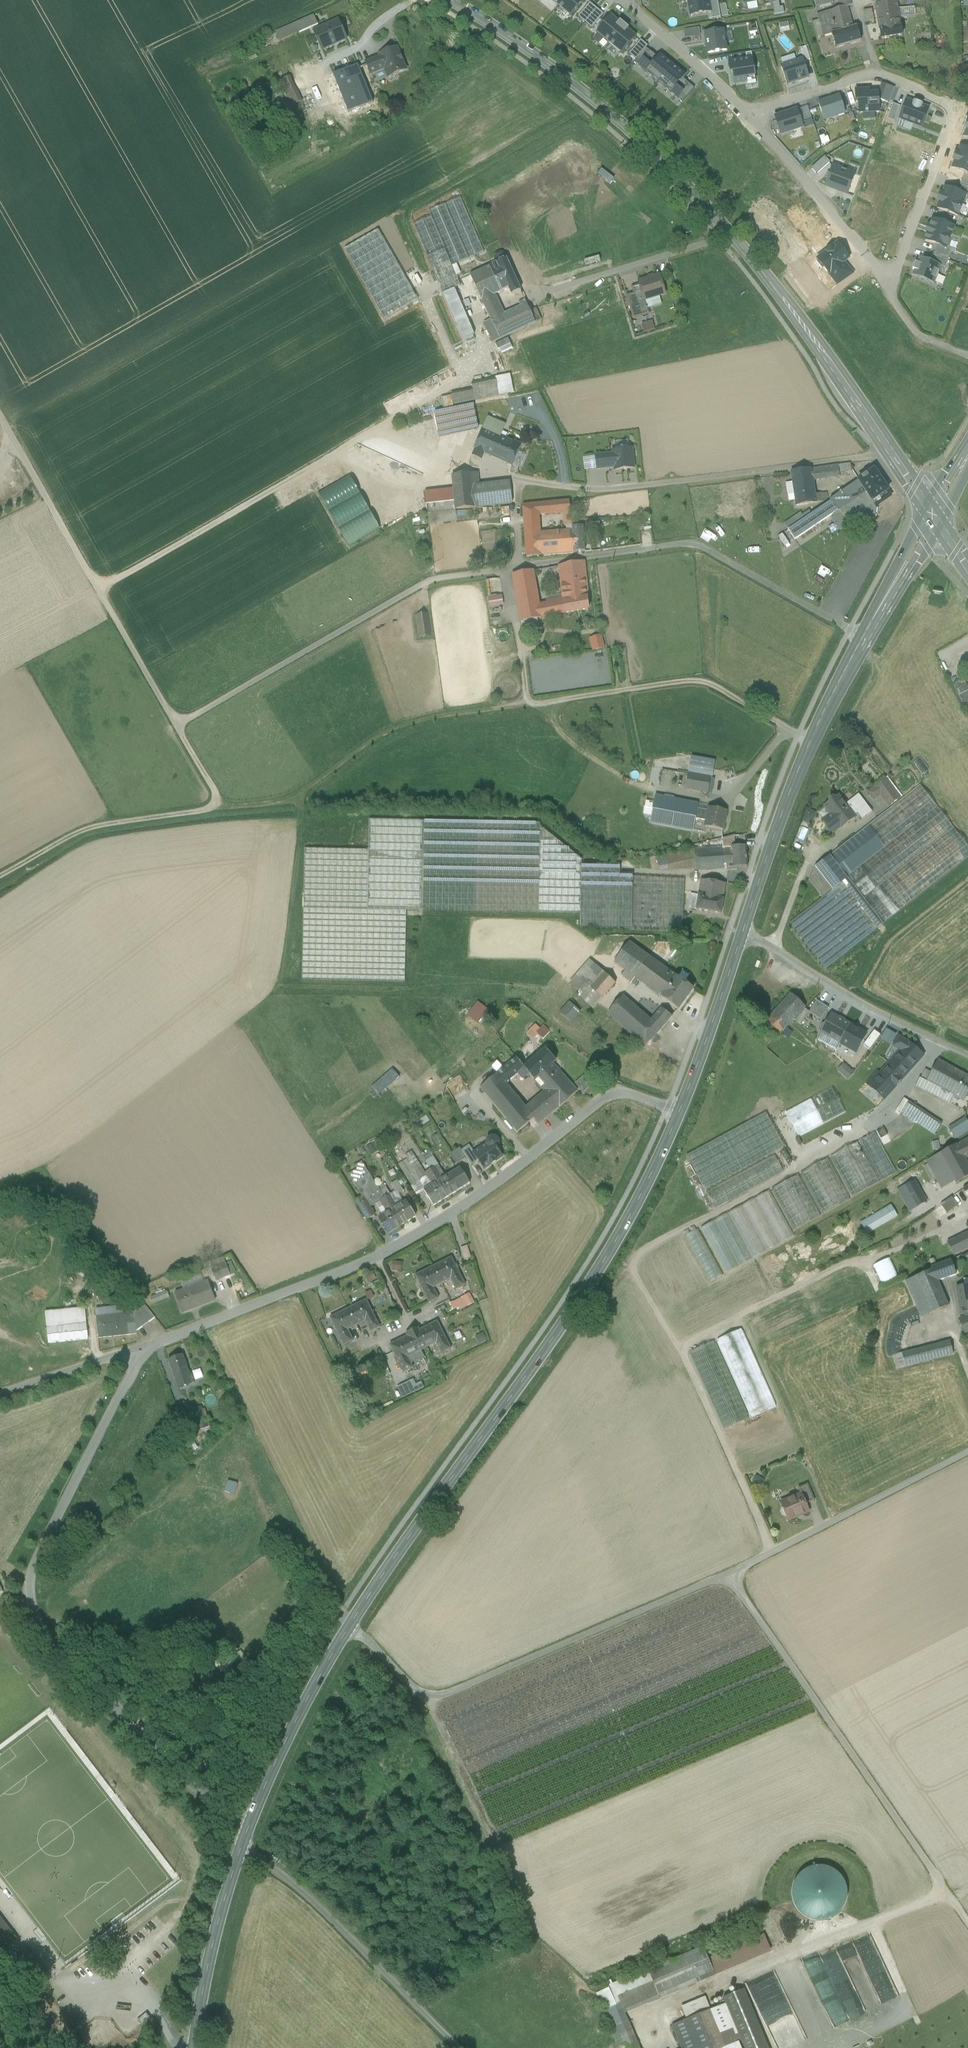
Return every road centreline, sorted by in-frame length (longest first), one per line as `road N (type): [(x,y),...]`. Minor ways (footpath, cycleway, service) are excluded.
road 1 (secondary): [(194,2047),(223,1905),(290,1735),(351,1624),(560,1332),(680,1112)]
road 2 (secondary): [(449,0),(586,95),(704,205),(840,375),(937,518)]
road 3 (track): [(967,1453),(773,1552),(443,1696),(421,1694),(351,1624)]
road 4 (track): [(0,419),(176,728),(430,580)]
road 5 (residential): [(680,1112),(629,1091),(606,1090),(491,1184),(374,1255),(147,1346)]
road 6 (track): [(147,1346),(32,1574),(29,1607),(40,1630),(235,1825)]
road 7 (residential): [(747,117),(885,273),(905,247),(952,114),(878,73)]
road 8 (secondary): [(742,931),(811,739),(937,518)]
road 9 (residential): [(430,580),(696,542),(849,631)]
road 10 (track): [(967,1924),(727,1573)]
road 11 (track): [(223,808),(290,797),(403,726),(528,704)]
road 12 (track): [(235,1825),(258,1860),(308,1898),(458,2047)]
road 13 (residential): [(967,1055),(848,997),(742,931)]
road 14 (track): [(0,872),(79,828),(223,808)]
road 15 (secondary): [(680,1112),(742,931)]
road 16 (track): [(945,1890),(778,1962)]
road 17 (track): [(421,1694),(501,1855)]
road 18 (residential): [(618,0),(747,117)]
road 19 (residential): [(0,1394),(147,1346)]
road 20 (residential): [(747,117),(878,73)]

